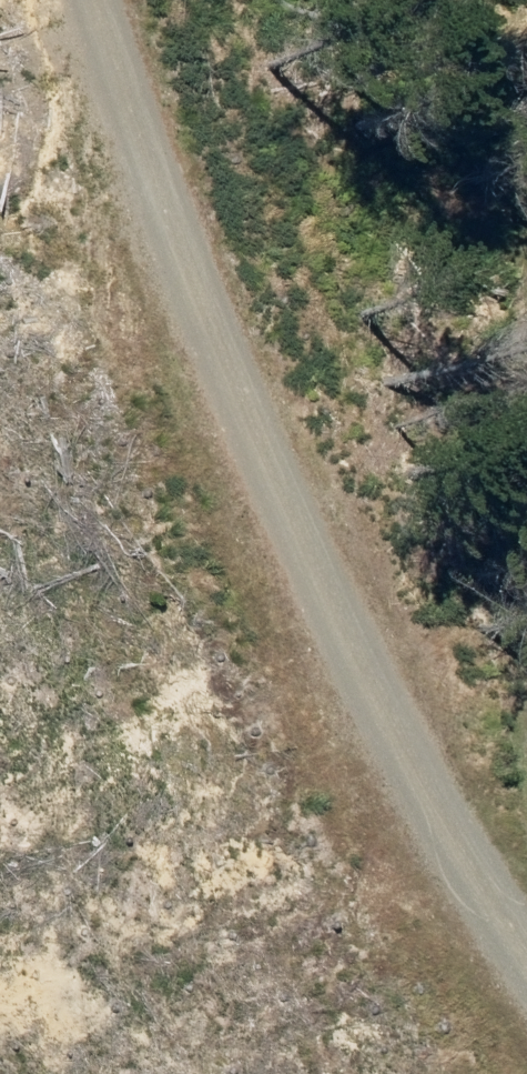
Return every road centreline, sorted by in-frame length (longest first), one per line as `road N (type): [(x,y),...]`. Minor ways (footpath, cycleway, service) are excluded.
road 1 (track): [(526,922),(491,877),(74,0)]
road 2 (track): [(491,877),(526,542)]

